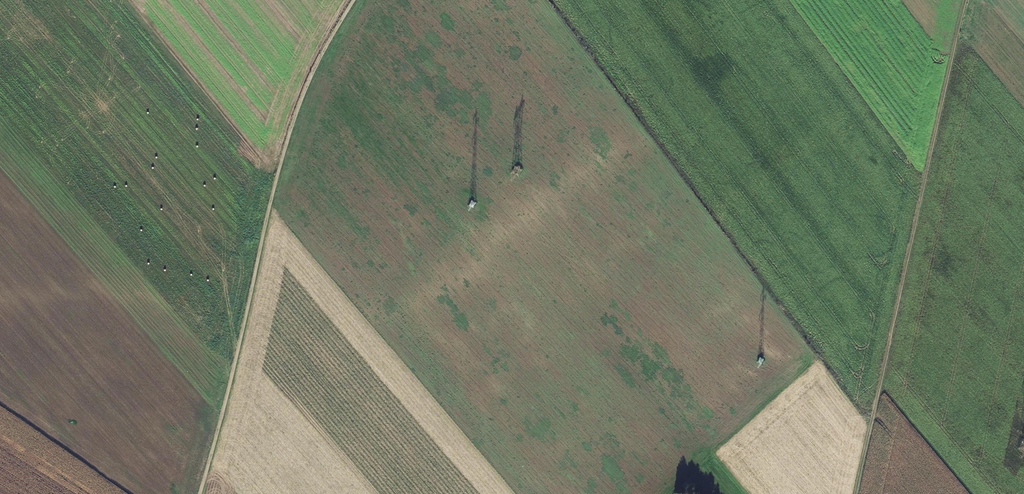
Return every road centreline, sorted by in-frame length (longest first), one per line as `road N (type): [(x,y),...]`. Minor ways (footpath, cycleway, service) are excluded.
road 1 (track): [(200,493),(293,124),(355,0)]
road 2 (track): [(967,0),(856,493)]

